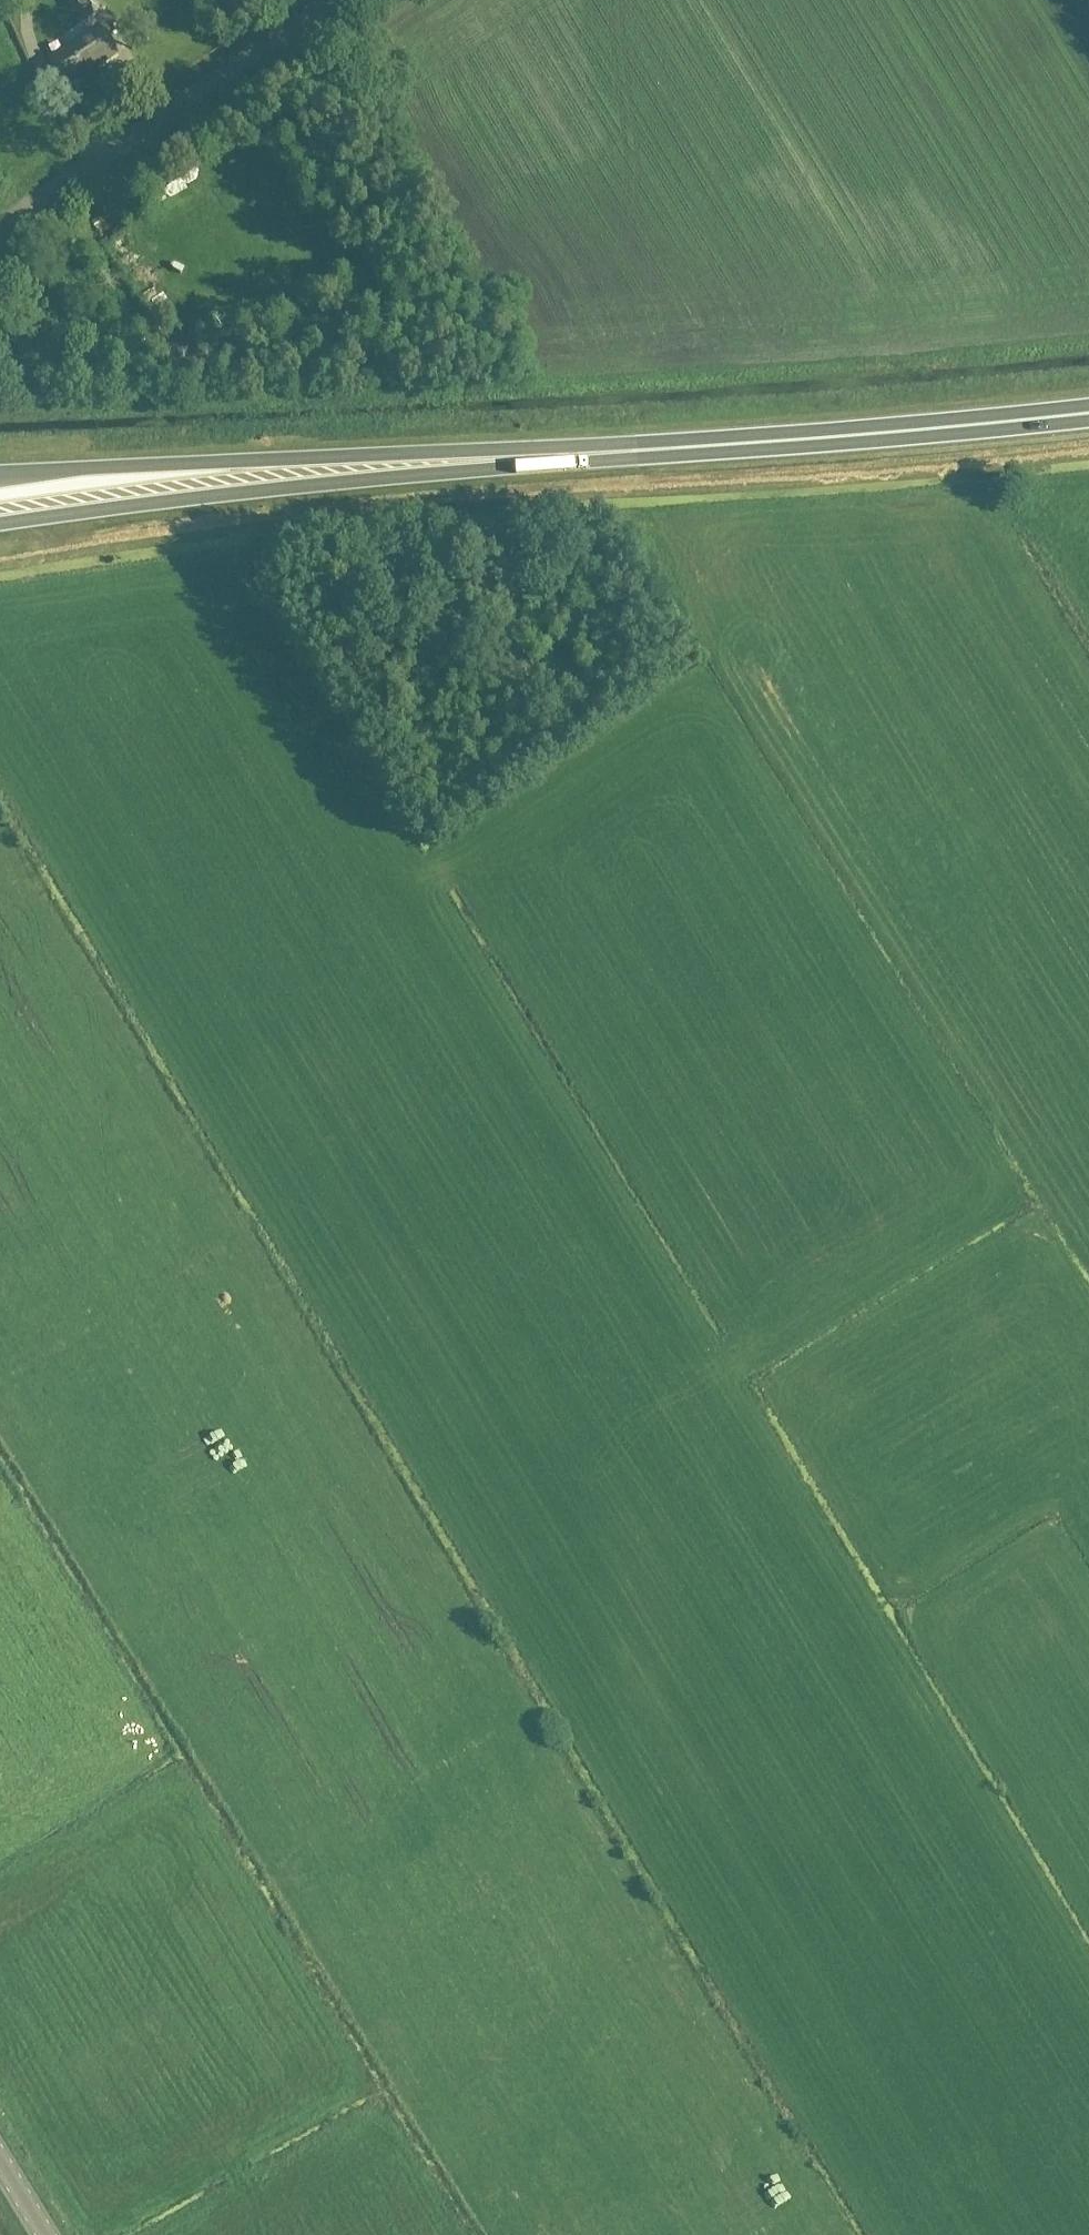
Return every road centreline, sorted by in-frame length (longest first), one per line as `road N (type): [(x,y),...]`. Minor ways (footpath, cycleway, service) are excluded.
road 1 (trunk): [(359,470),(1088,415)]
road 2 (unclassified): [(0,218),(324,0)]
road 3 (trunk): [(0,520),(359,470)]
road 4 (trunk): [(359,470),(0,482)]

